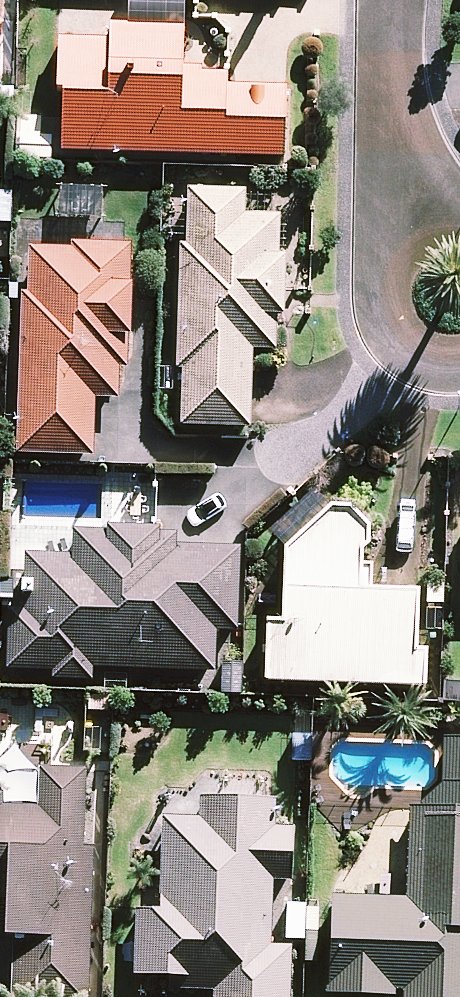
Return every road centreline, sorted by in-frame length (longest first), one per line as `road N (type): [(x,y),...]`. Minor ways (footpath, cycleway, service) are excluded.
road 1 (residential): [(459,373),(438,371),(410,353),(394,329),(385,283),(394,233)]
road 2 (residential): [(403,0),(403,146)]

